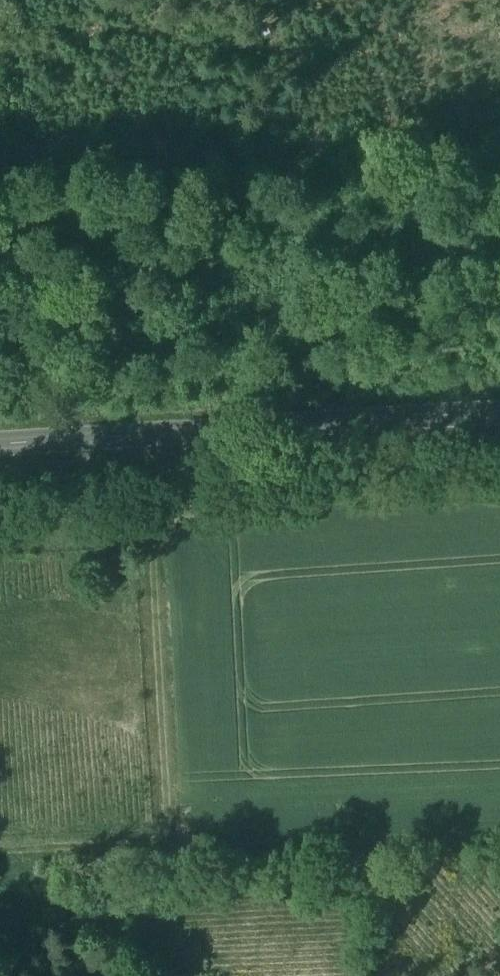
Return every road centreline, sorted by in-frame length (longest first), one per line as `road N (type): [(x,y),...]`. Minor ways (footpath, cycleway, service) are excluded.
road 1 (secondary): [(0,442),(499,411)]
road 2 (track): [(499,483),(150,510)]
road 3 (track): [(150,510),(168,841)]
road 4 (track): [(499,830),(168,841)]
road 5 (track): [(150,510),(0,515)]

